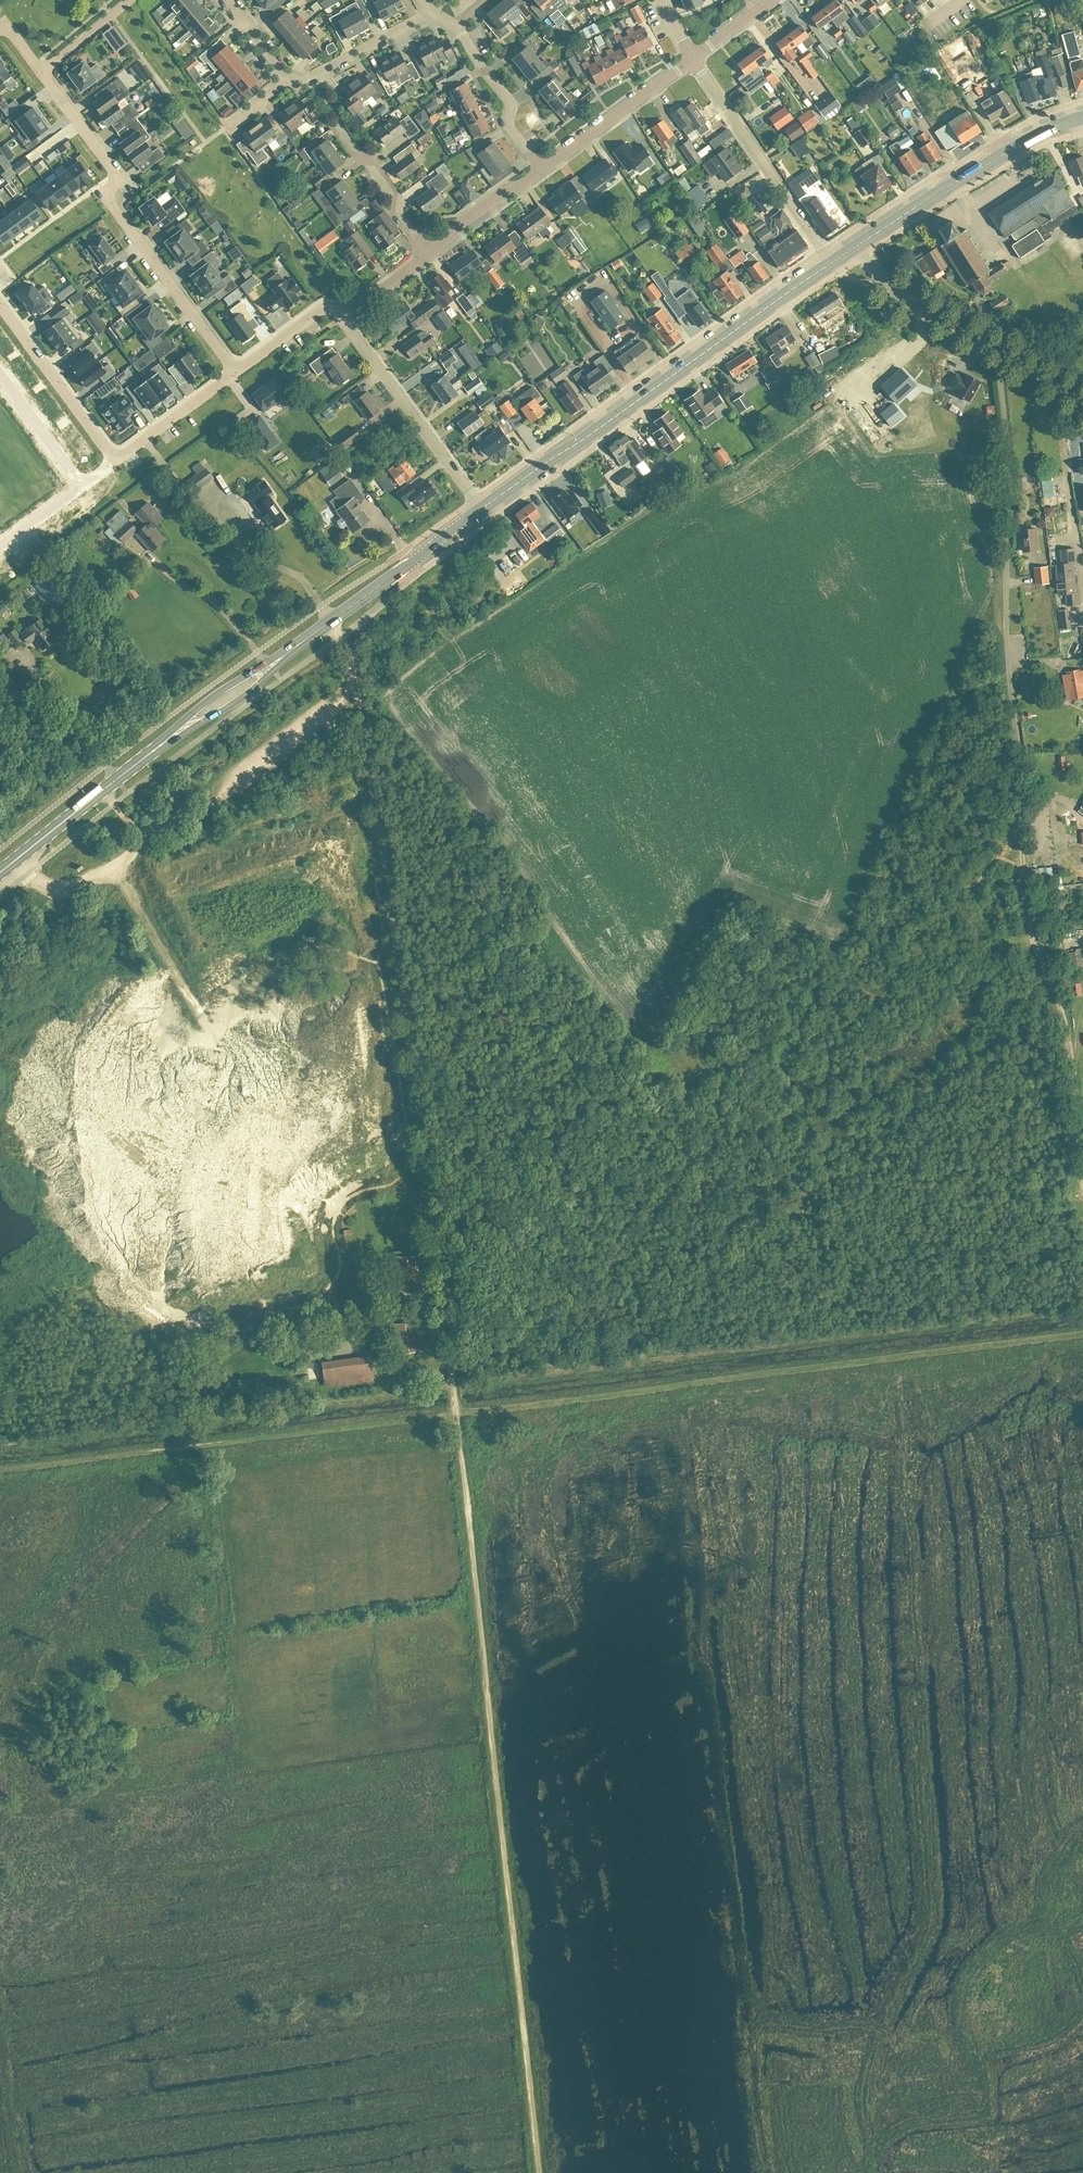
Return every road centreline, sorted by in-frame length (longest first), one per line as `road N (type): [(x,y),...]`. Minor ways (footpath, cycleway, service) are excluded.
road 1 (unclassified): [(1004,353),(1013,507),(1005,595),(1026,895),(1033,937),(1069,1031),(1082,1180)]
road 2 (primary): [(0,872),(481,509)]
road 3 (track): [(357,689),(440,1252)]
road 4 (primary): [(481,509),(831,263)]
road 5 (residential): [(236,373),(105,194),(122,182),(42,71)]
road 6 (primary): [(854,247),(1028,139),(1082,117)]
road 7 (residential): [(831,263),(691,59)]
road 8 (residential): [(481,509),(349,318)]
road 9 (residential): [(116,461),(0,304)]
road 10 (residential): [(541,173),(691,59)]
road 11 (residential): [(1004,353),(887,286),(854,247)]
road 12 (residential): [(541,173),(508,126),(511,105),(456,28)]
road 13 (residential): [(425,257),(336,124)]
road 14 (residential): [(286,80),(309,79),(428,12)]
road 15 (residential): [(236,373),(116,461)]
road 16 (residential): [(425,257),(460,220),(541,173)]
road 17 (residential): [(84,486),(0,374)]
road 18 (residential): [(349,318),(315,313),(236,373)]

